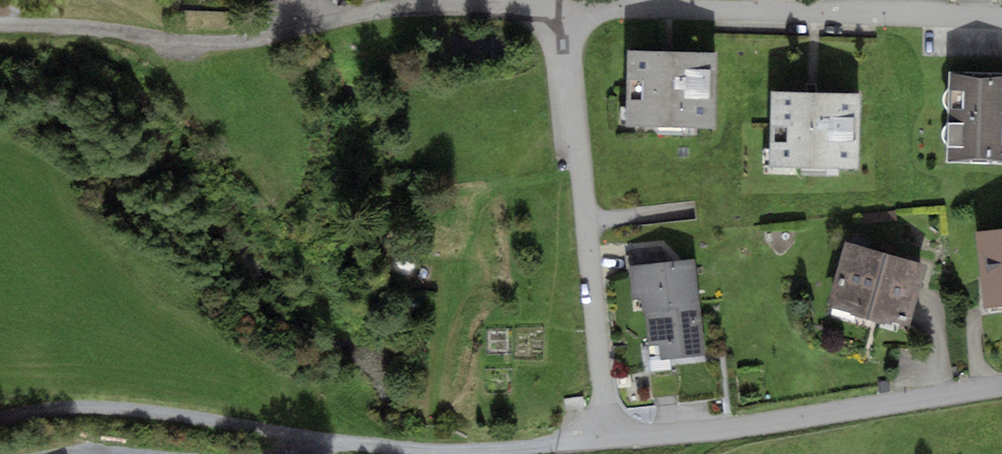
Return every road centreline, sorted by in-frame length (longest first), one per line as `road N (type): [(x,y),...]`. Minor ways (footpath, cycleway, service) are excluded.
road 1 (residential): [(1001,384),(611,439),(563,5)]
road 2 (track): [(0,406),(40,401),(449,453),(611,439)]
road 3 (residential): [(563,5),(368,9),(221,41),(0,23)]
road 4 (residential): [(1001,17),(563,5)]

